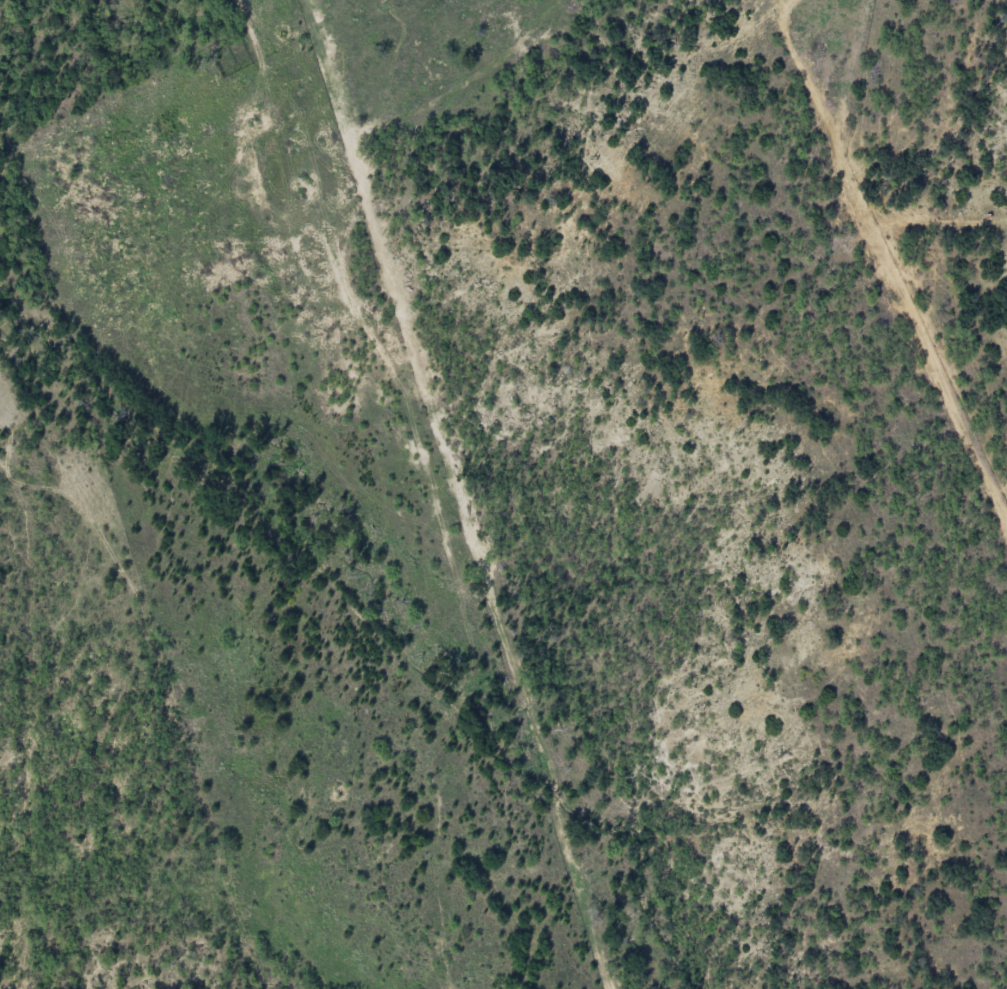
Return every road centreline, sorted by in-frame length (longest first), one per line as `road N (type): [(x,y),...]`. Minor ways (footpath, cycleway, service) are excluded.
road 1 (residential): [(500,988),(475,870),(480,488),(414,280),(323,86),(267,0)]

